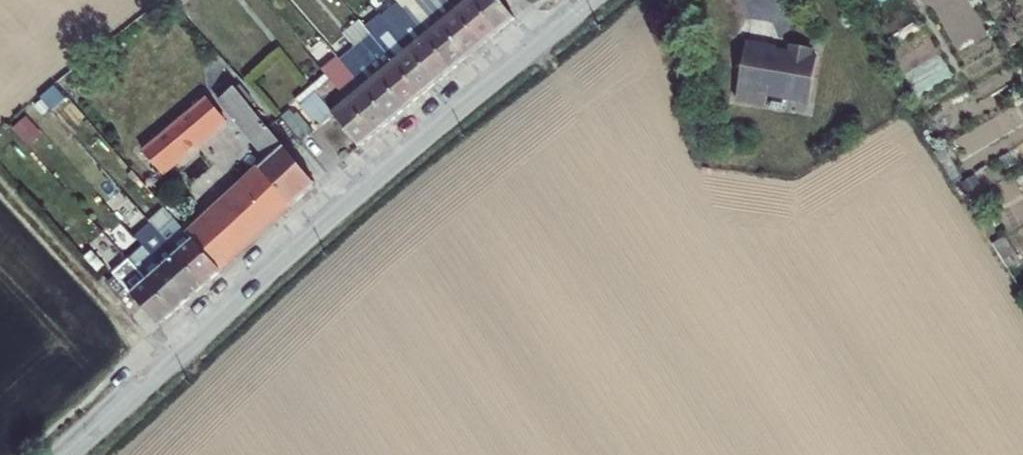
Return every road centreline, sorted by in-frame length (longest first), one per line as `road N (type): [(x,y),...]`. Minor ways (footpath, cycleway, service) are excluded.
road 1 (tertiary): [(62,454),(583,0)]

